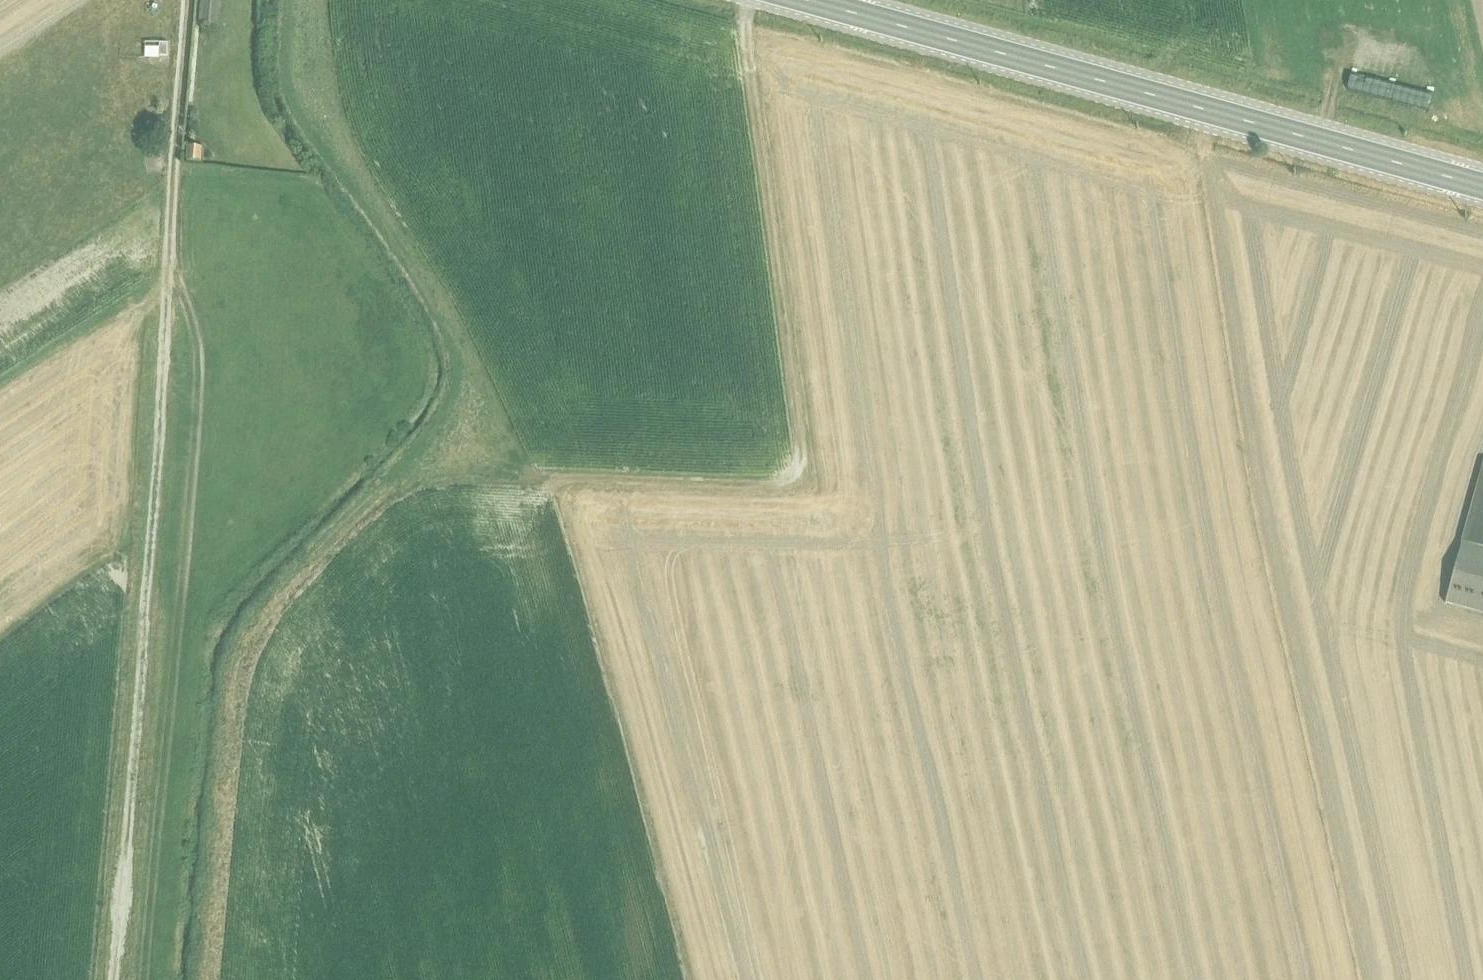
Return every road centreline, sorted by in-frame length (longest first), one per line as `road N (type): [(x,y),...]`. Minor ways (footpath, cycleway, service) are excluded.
road 1 (track): [(98,979),(187,0)]
road 2 (primary): [(807,0),(1482,187)]

